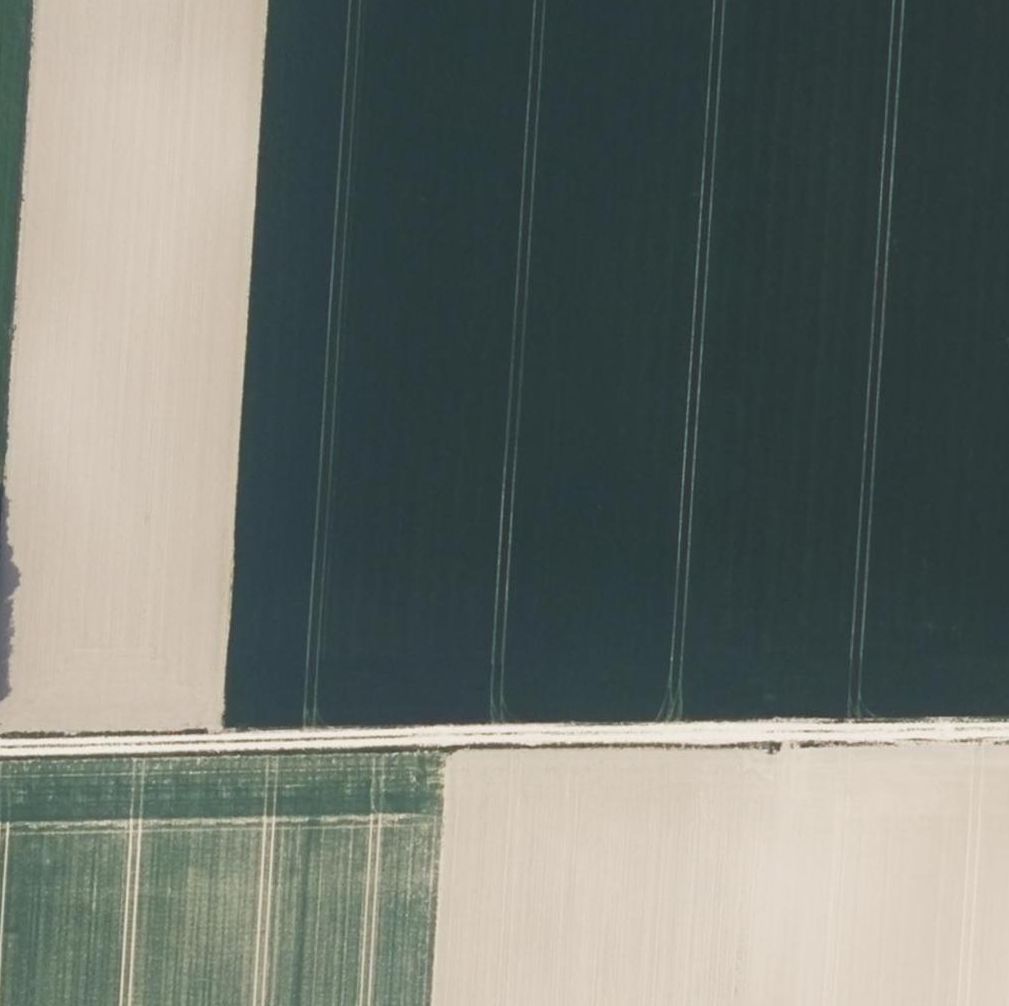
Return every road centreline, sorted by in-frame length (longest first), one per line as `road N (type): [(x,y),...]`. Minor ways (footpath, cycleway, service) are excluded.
road 1 (track): [(0,729),(1008,718)]

